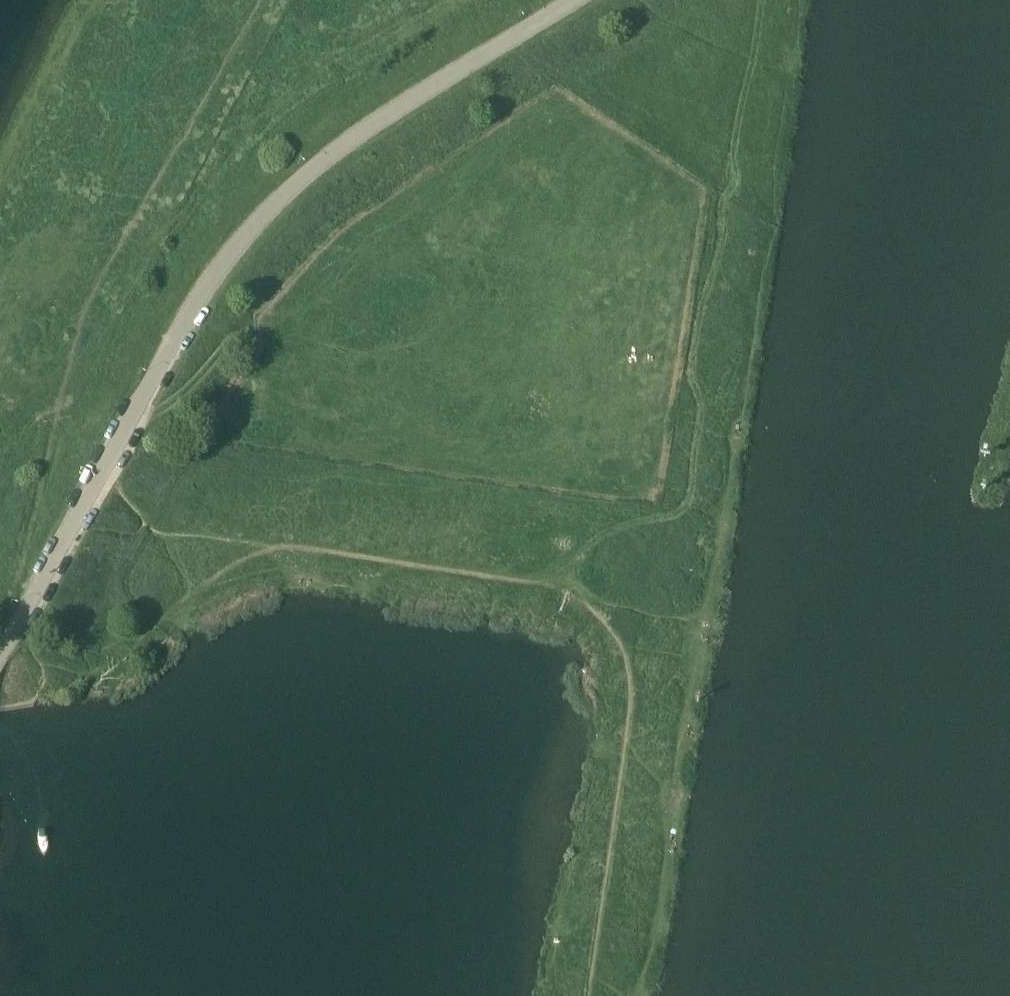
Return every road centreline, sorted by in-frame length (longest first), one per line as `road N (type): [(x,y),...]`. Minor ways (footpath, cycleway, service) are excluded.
road 1 (unclassified): [(0,657),(218,271),(290,189),(348,142),(578,0)]

